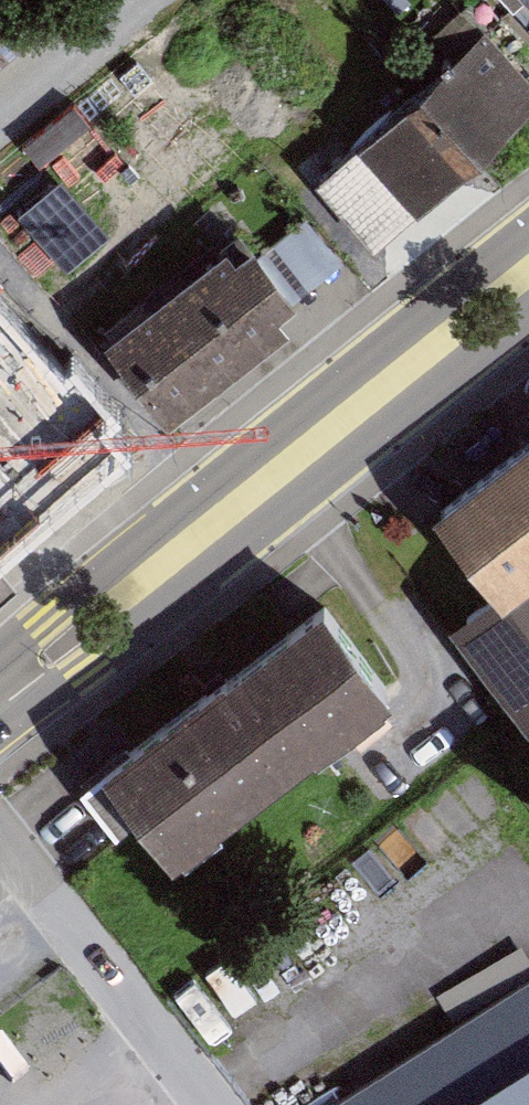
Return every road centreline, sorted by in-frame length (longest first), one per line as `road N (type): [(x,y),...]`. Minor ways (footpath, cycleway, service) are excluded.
road 1 (primary): [(0,701),(528,276)]
road 2 (track): [(136,0),(0,114)]

